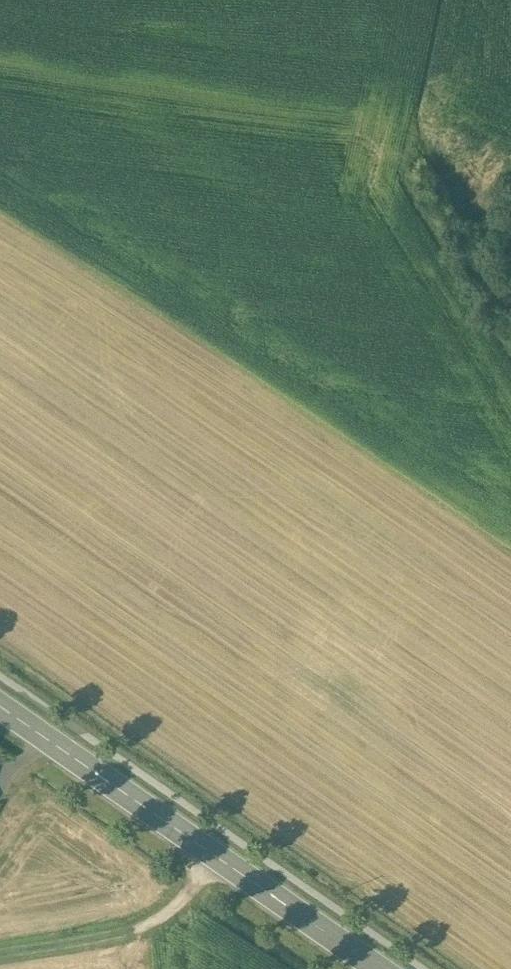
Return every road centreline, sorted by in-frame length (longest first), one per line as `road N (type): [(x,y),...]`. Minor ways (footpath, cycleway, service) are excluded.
road 1 (secondary): [(382,968),(0,704)]
road 2 (track): [(215,853),(178,905),(126,930),(0,951)]

